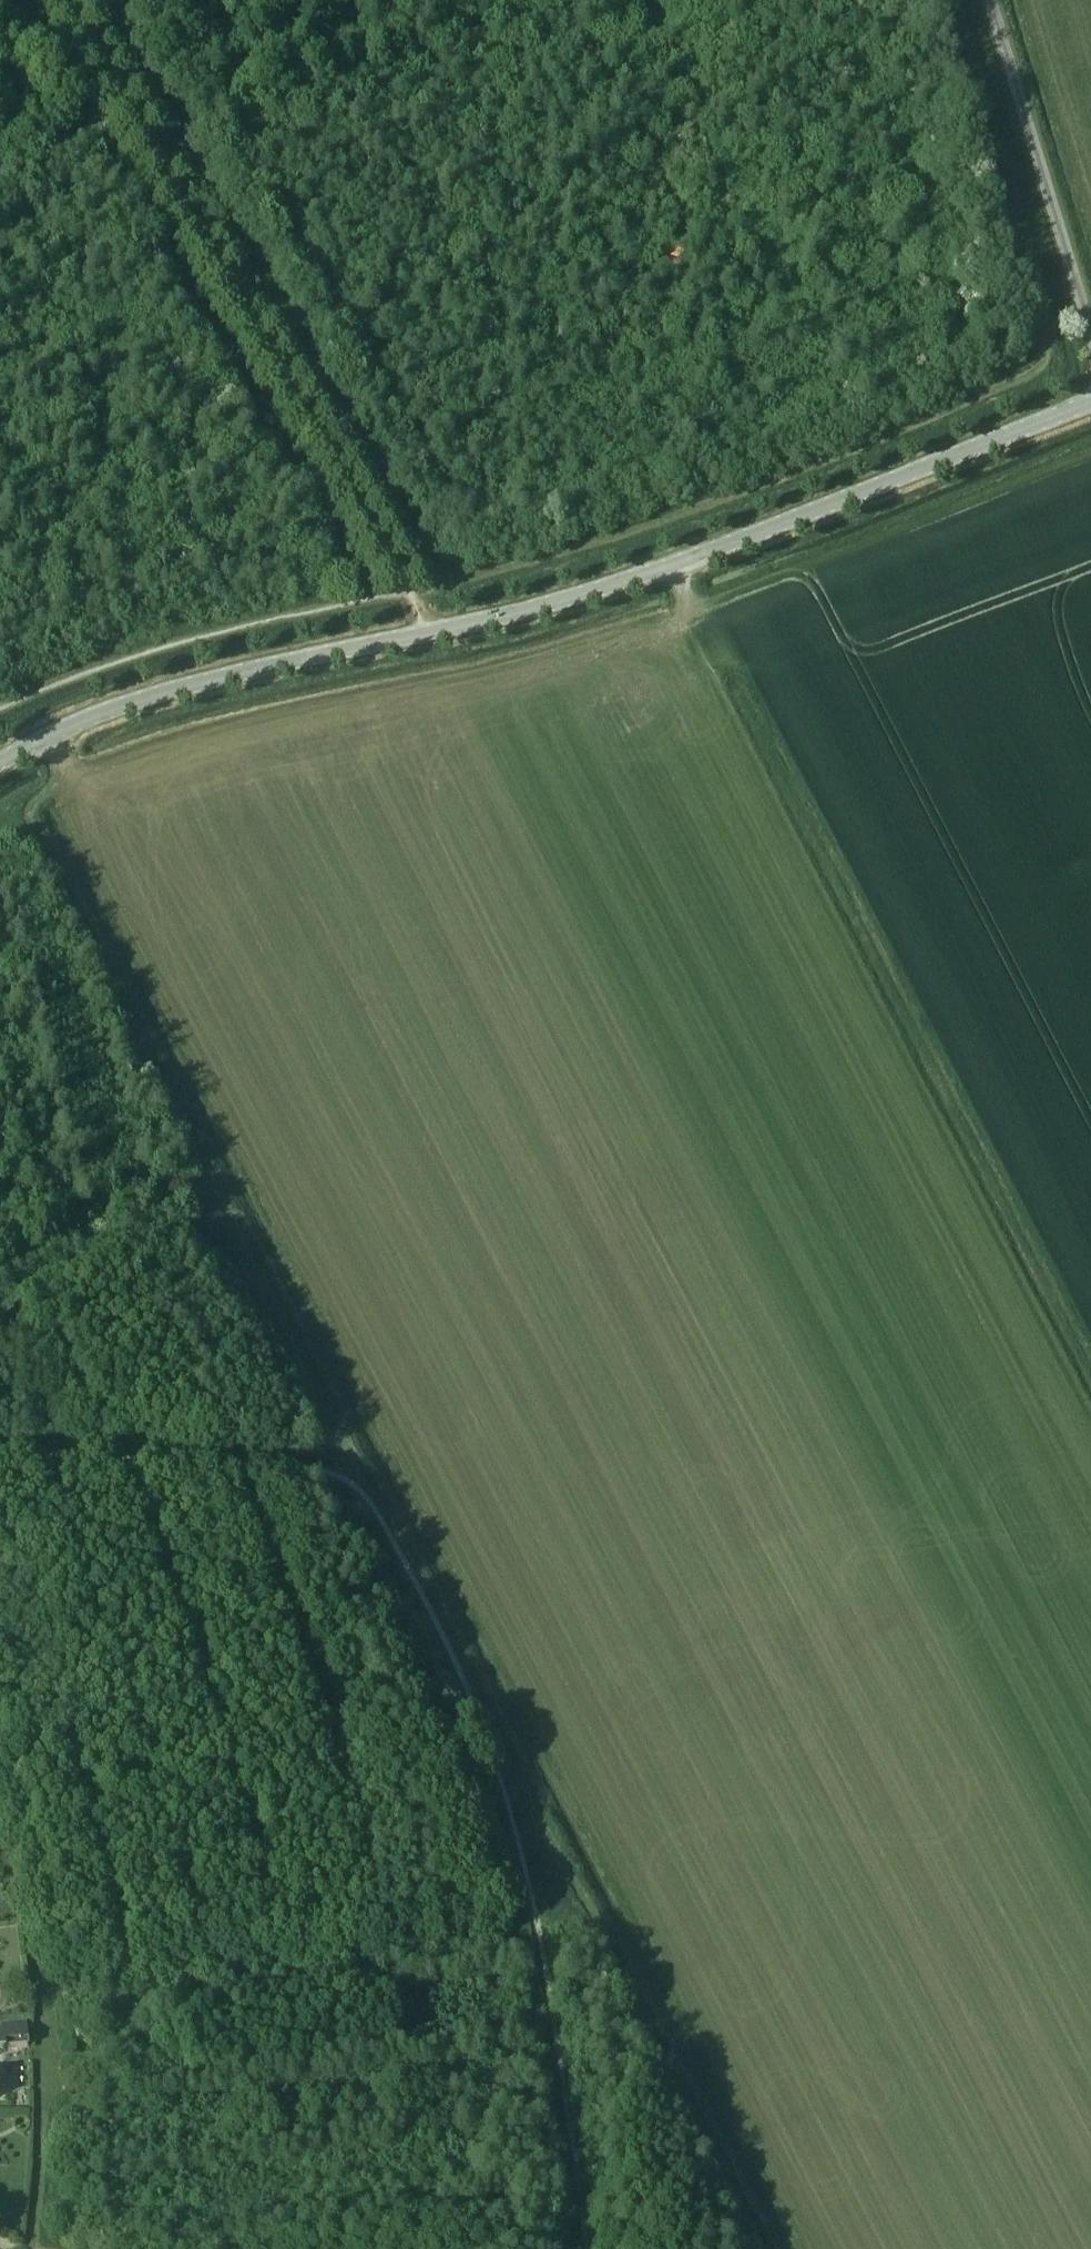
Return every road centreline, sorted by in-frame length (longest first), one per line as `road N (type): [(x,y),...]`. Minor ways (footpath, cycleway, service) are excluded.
road 1 (tertiary): [(0,763),(145,698),(630,579),(1090,407)]

